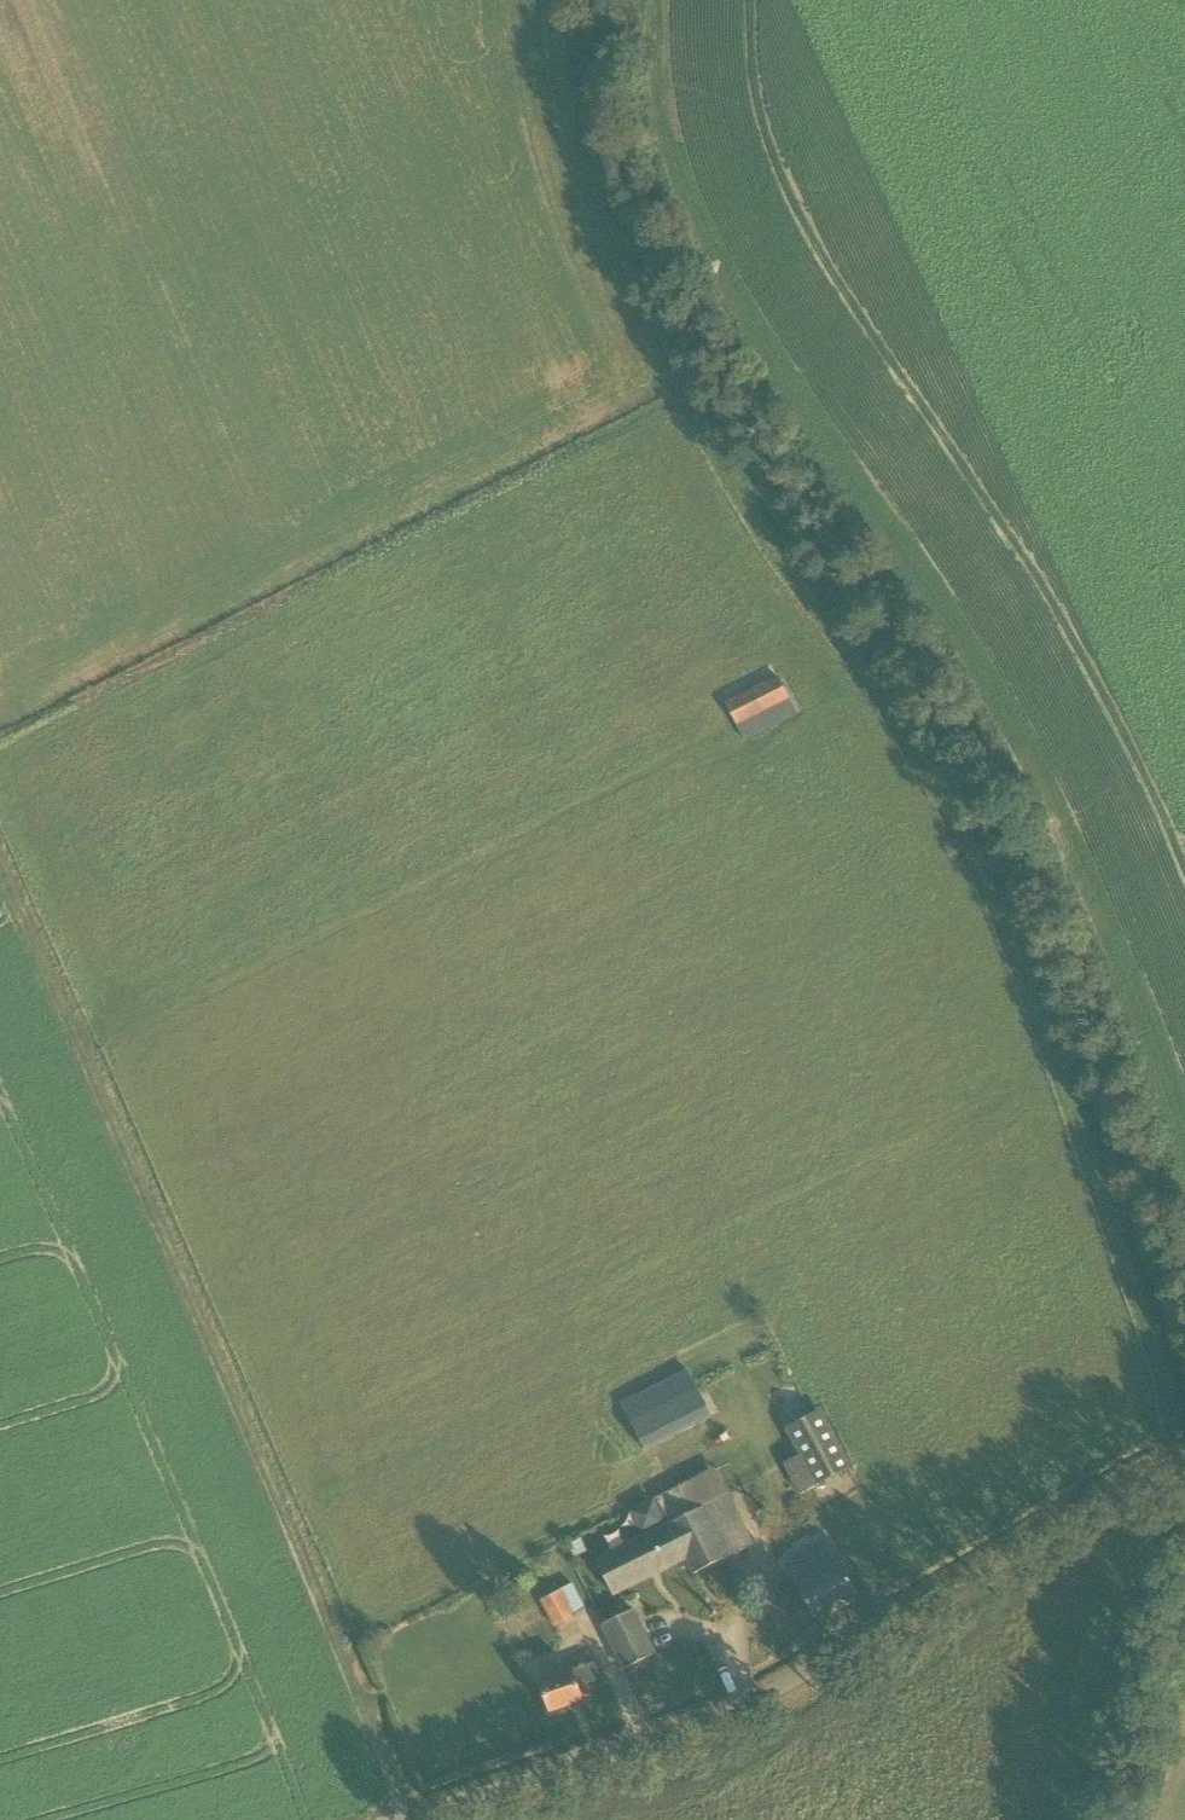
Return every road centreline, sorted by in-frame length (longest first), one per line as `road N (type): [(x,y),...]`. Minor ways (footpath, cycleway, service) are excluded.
road 1 (track): [(555,0),(572,138),(610,240),(730,482),(857,654),(957,834),(1058,1060),(1183,1421),(1172,1478),(1141,1518),(1052,1819)]
road 2 (track): [(409,1816),(182,1271),(0,864)]
road 3 (unclassified): [(395,1819),(516,1789),(694,1729),(1048,1529),(1184,1474)]

